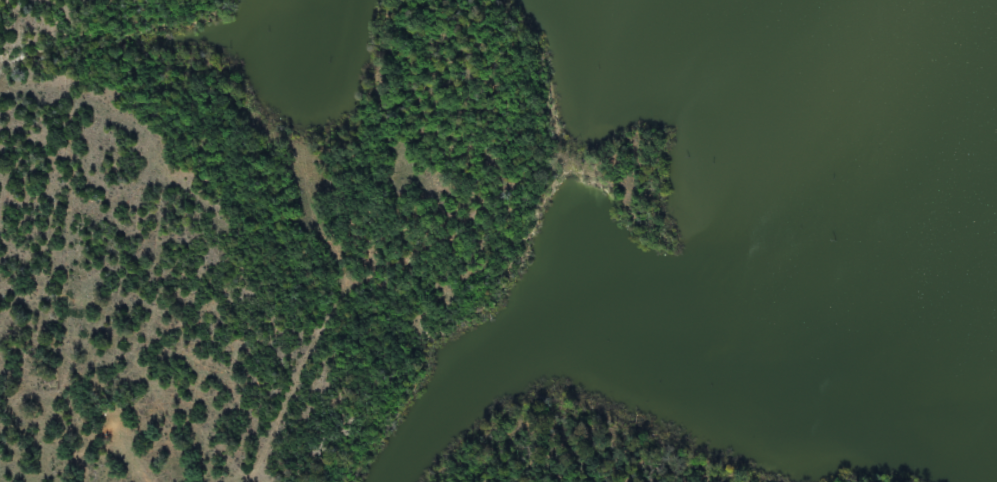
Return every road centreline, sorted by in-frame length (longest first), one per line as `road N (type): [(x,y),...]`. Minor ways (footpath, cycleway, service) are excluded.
road 1 (residential): [(255,481),(322,312),(346,276),(371,265),(420,264),(469,227),(499,181)]

